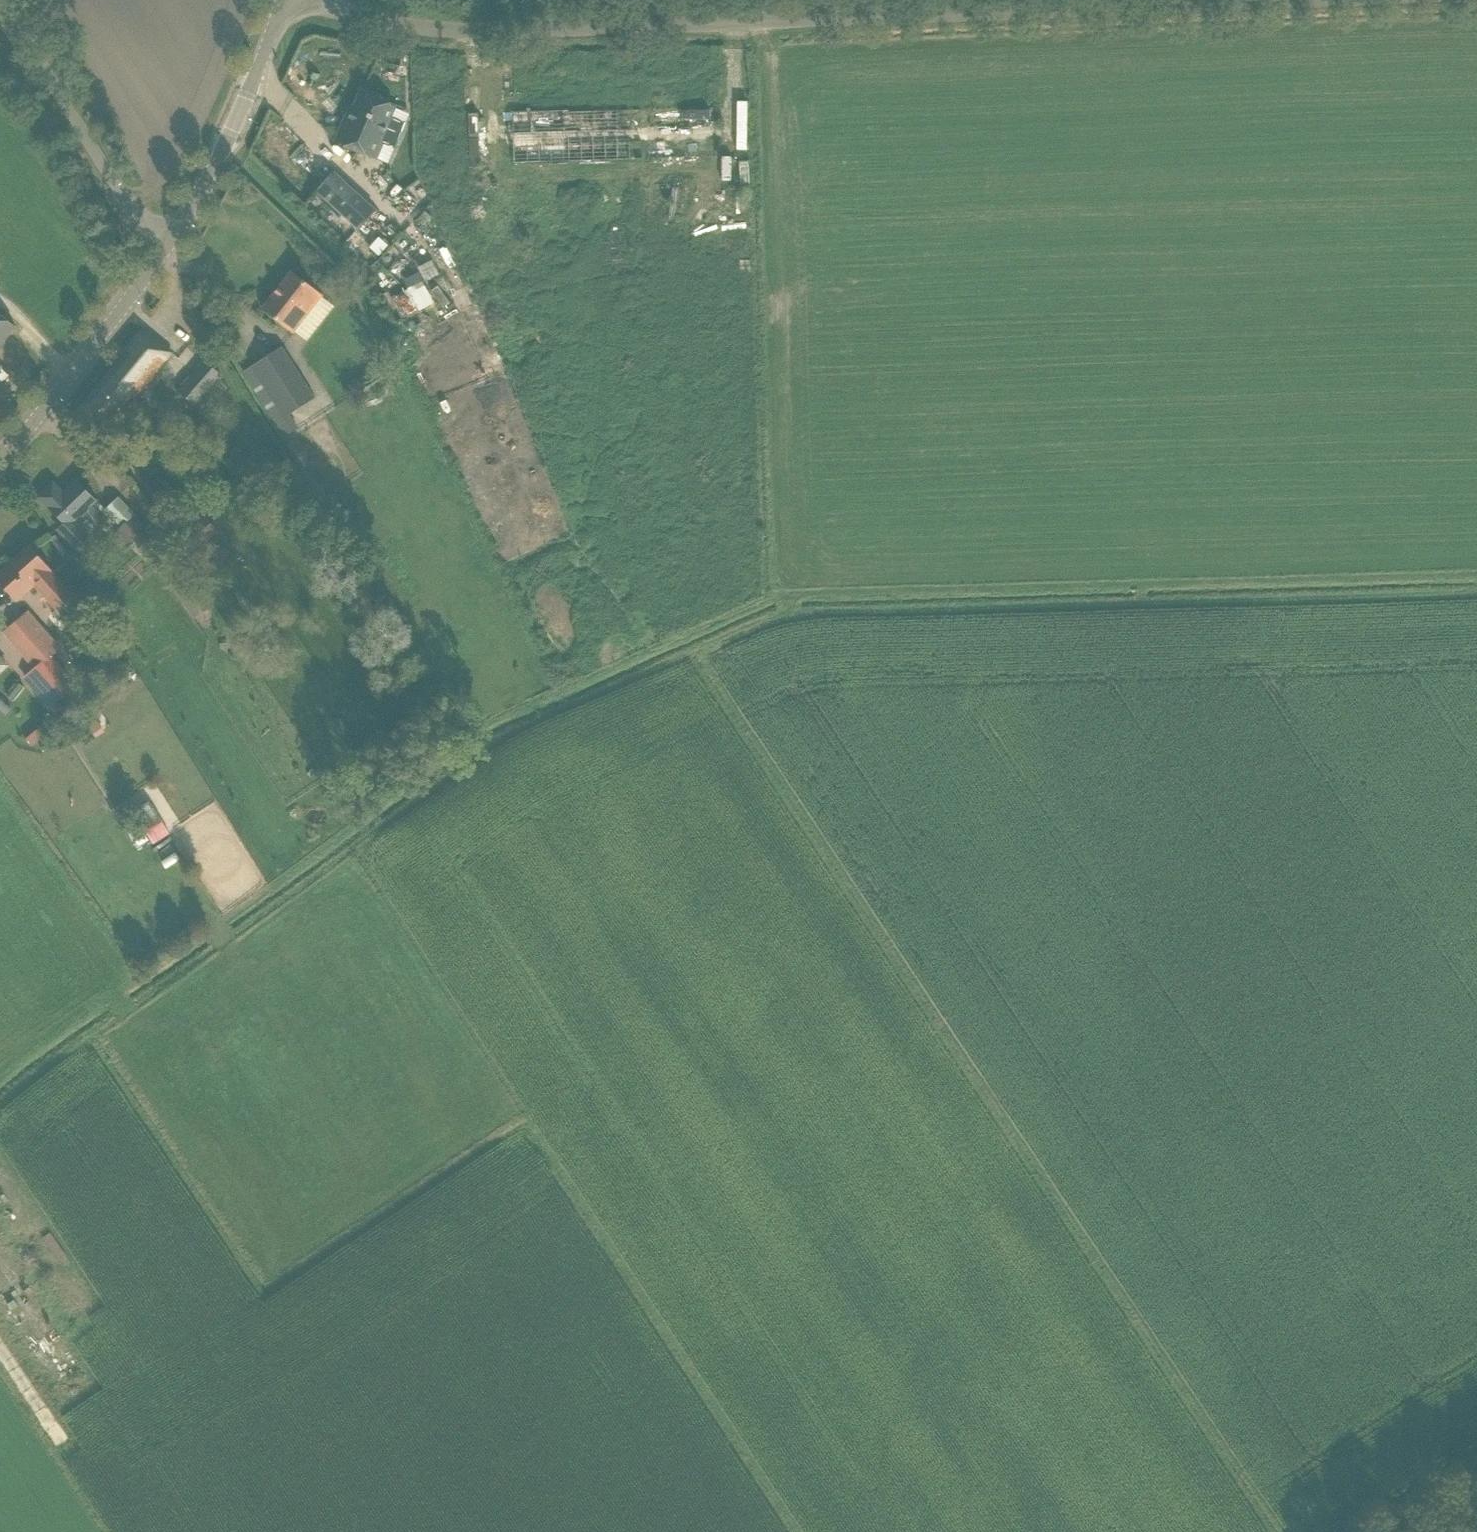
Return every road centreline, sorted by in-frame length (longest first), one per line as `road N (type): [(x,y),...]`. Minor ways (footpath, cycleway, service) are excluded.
road 1 (unclassified): [(1333,0),(499,30),(363,18),(306,0)]
road 2 (unclassified): [(166,246),(120,190),(4,0)]
road 3 (tertiary): [(166,246),(238,116),(286,0)]
road 4 (tertiary): [(0,459),(166,246)]

